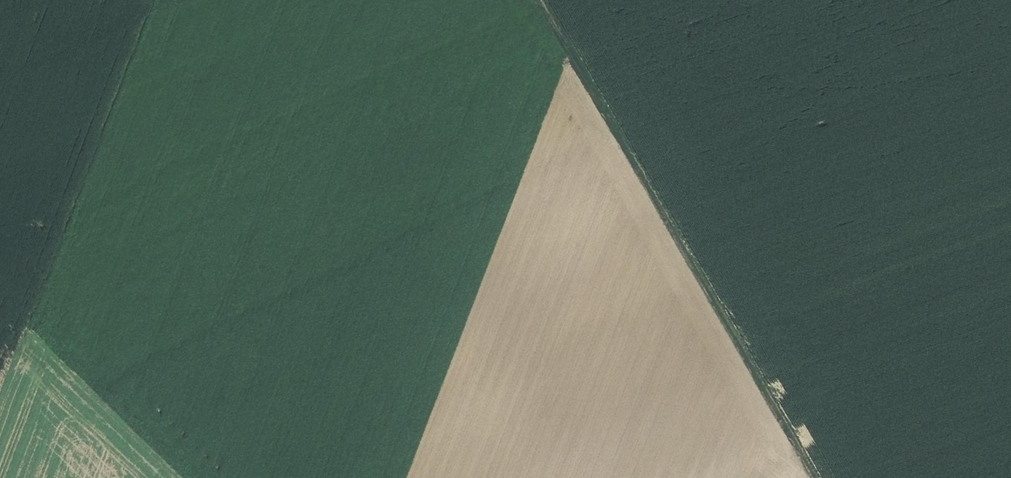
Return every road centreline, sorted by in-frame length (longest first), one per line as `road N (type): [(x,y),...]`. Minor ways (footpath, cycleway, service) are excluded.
road 1 (track): [(818,477),(544,0)]

